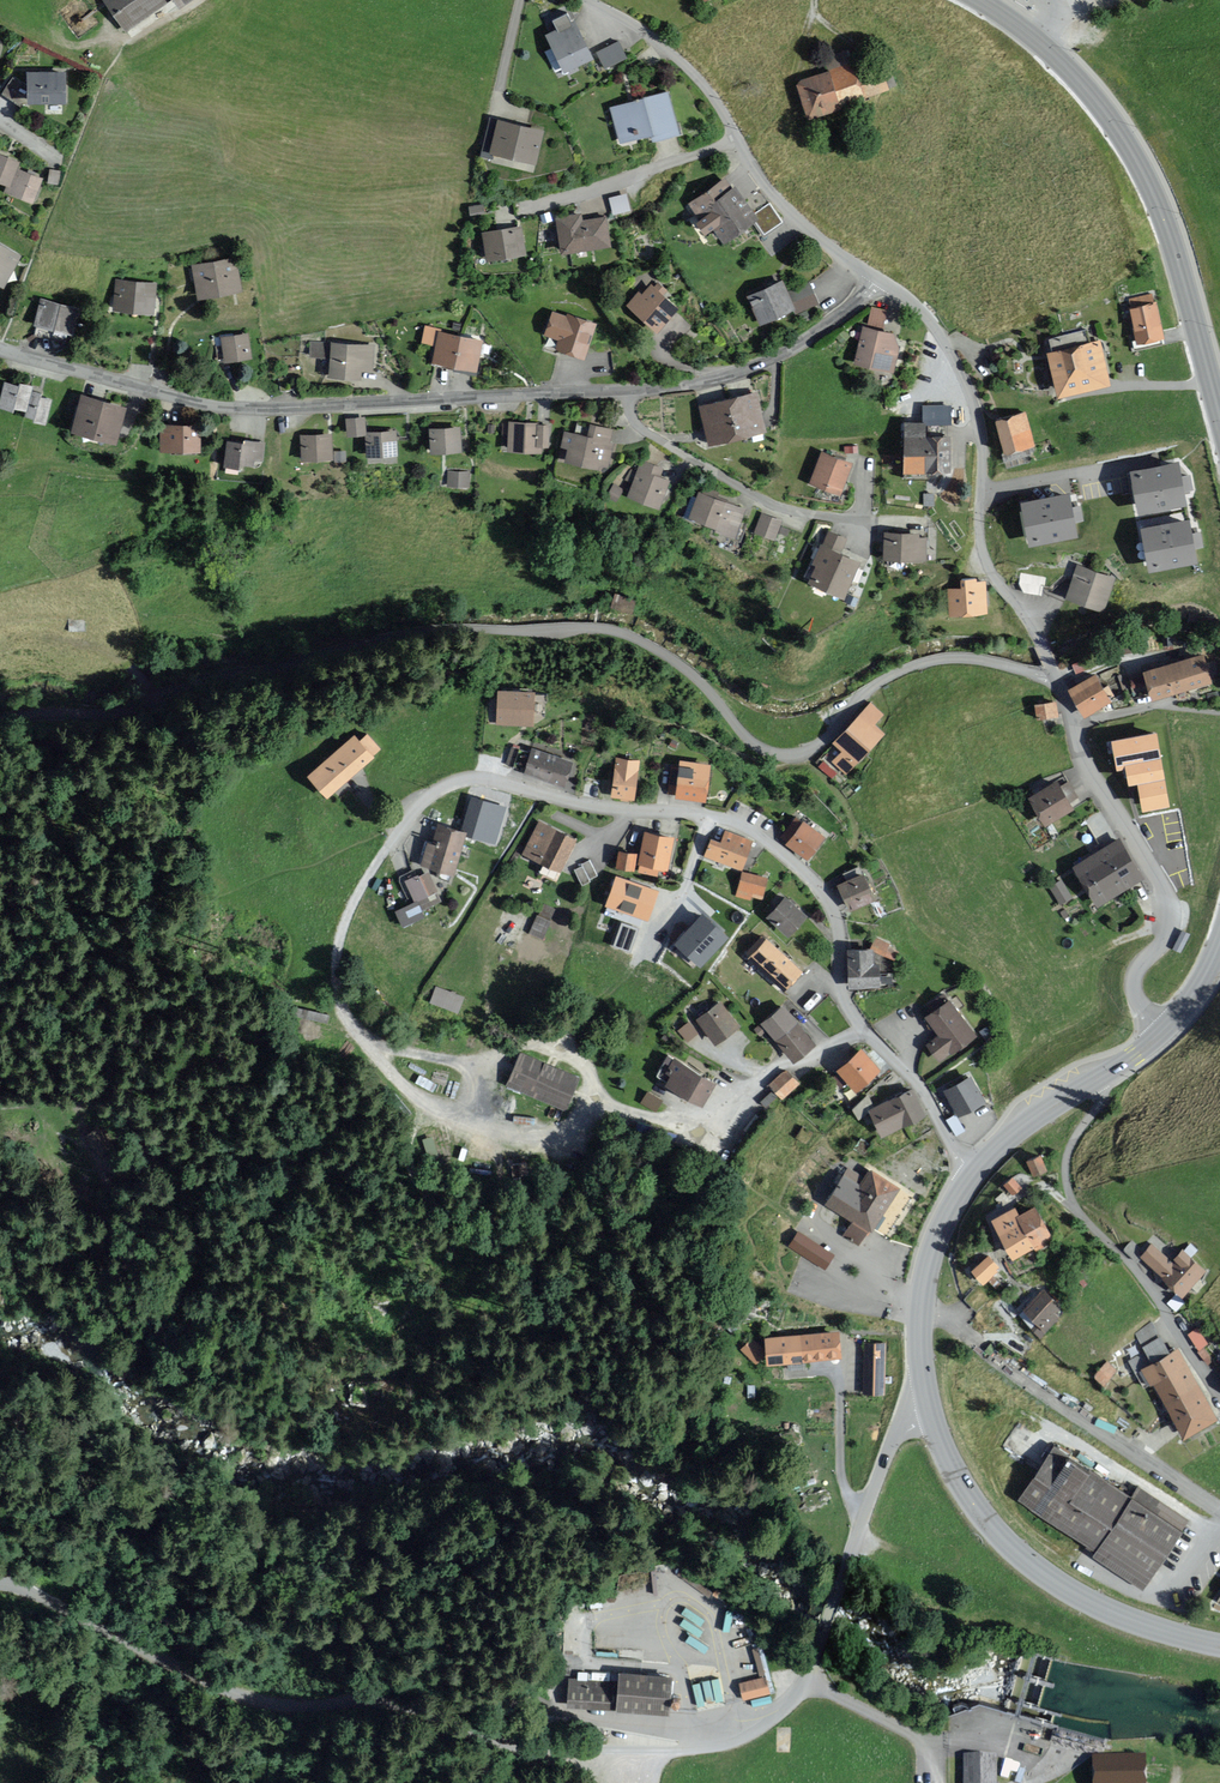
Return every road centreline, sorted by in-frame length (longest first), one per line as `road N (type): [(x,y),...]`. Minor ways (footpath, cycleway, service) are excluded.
road 1 (unclassified): [(0,1582),(233,1695),(289,1705),(390,1702),(565,1751),(728,1738),(769,1719),(807,1678),(898,1431),(930,1405)]
road 2 (residential): [(0,717),(115,714),(221,668),(287,665),(423,627),(597,628),(637,641),(684,666),(746,735),(776,752),(826,740),(872,689),(923,661),(990,659),(1058,686)]
road 3 (track): [(602,1782),(615,1751),(609,1726),(551,1707),(514,1675),(415,1626),(297,1626),(122,1524),(0,1469)]
road 4 (residential): [(865,1029),(841,988),(833,908),(779,846),(736,821),(696,812),(627,813),(470,779),(407,815),(388,847)]
road 5 (residential): [(631,392),(230,408),(0,352)]
road 6 (secondary): [(984,0),(1047,45),(1138,156),(1167,215),(1219,414)]
road 7 (residential): [(878,278),(929,313),(979,416),(980,544),(1058,686)]
road 8 (secondary): [(930,1405),(960,1483),(1005,1542),(1091,1602),(1219,1645)]
road 9 (residential): [(1219,1396),(1143,1282),(1078,1210),(1067,1169),(1091,1115),(1090,1087)]
road 10 (residential): [(1165,1033),(1146,1018),(1132,974),(1161,949),(1167,912),(1086,767),(1075,724)]
road 11 (residential): [(631,392),(637,432),(781,501),(864,512),(868,471)]
road 12 (residential): [(878,278),(805,344),(720,379),(631,392)]
road 13 (residential): [(1219,1510),(994,1358)]
road 14 (residential): [(535,195),(738,137)]
road 15 (residential): [(593,0),(696,73),(738,137)]
road 16 (residential): [(738,137),(758,173),(813,233),(878,278)]
road 17 (residential): [(974,1177),(918,1083),(865,1029)]
road 18 (secondary): [(1090,1087),(1024,1129),(974,1177)]
road 19 (residential): [(744,1101),(865,1029)]
road 20 (secondary): [(974,1177),(945,1222),(922,1303)]

